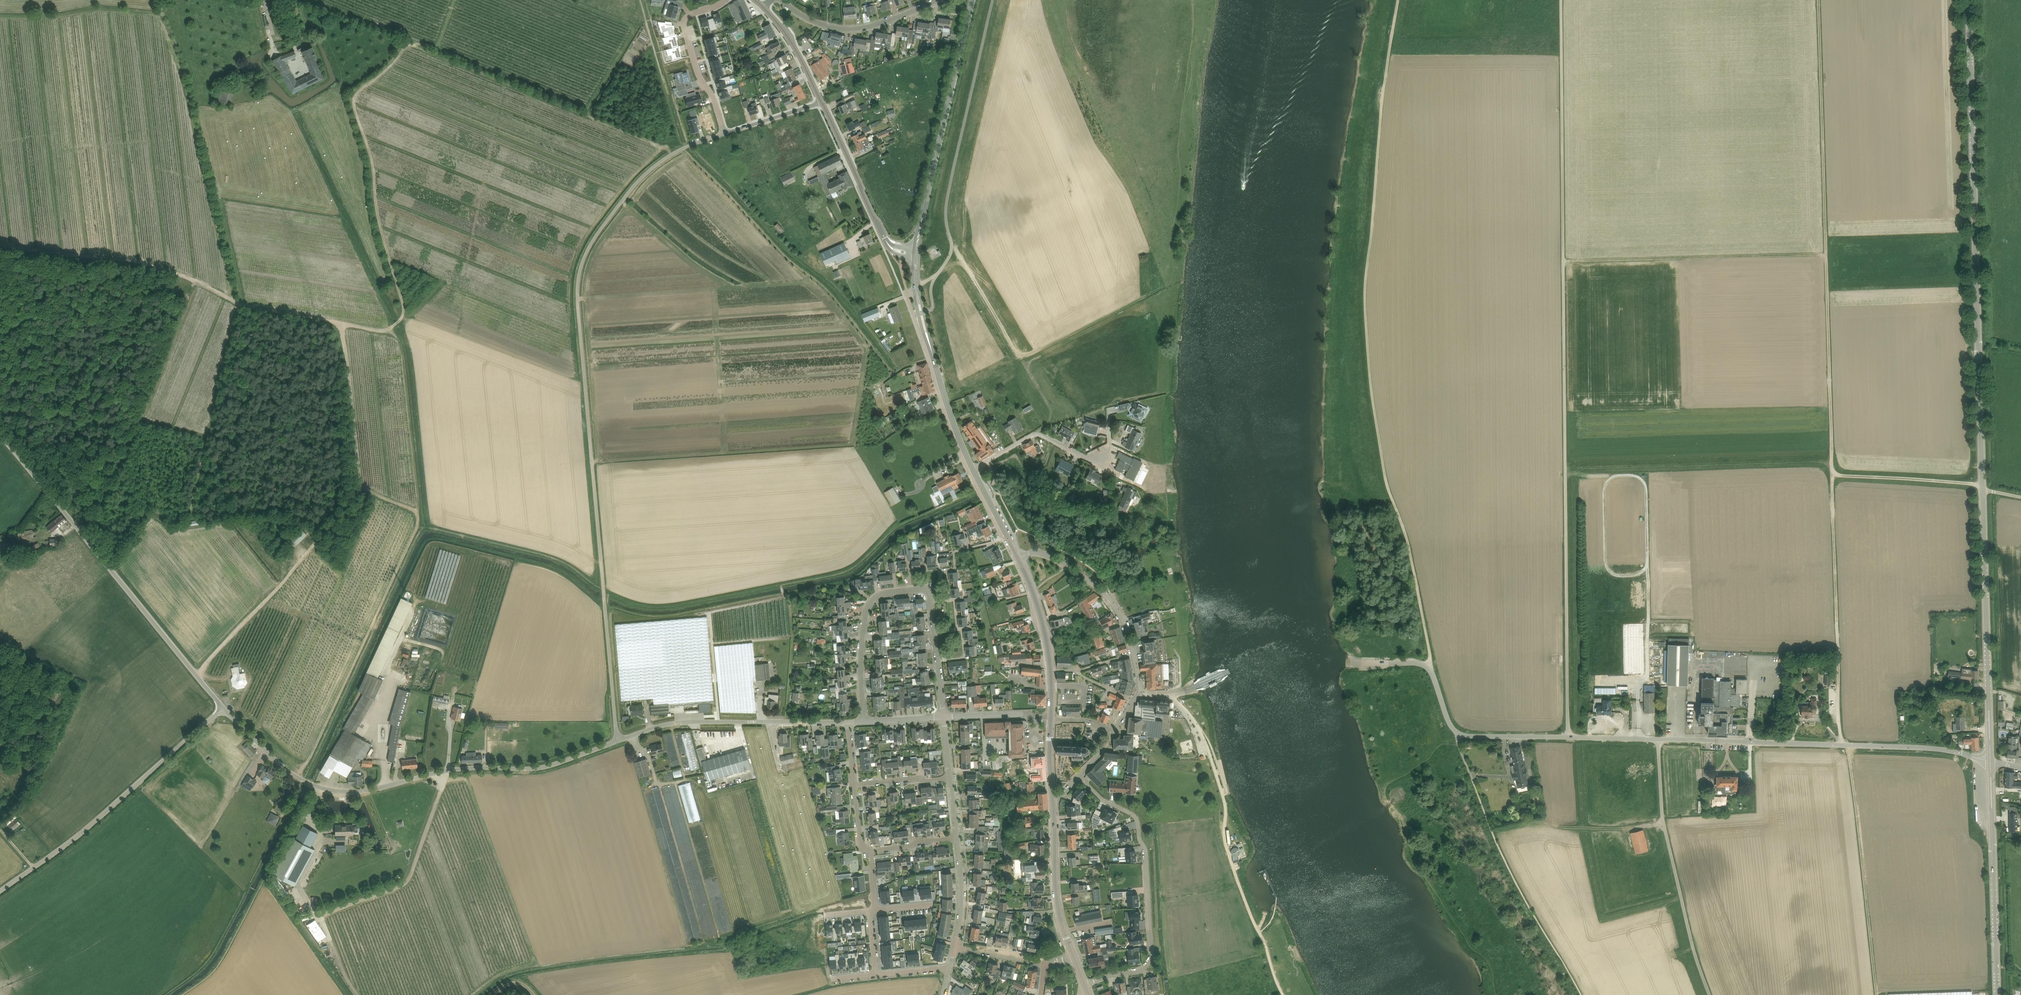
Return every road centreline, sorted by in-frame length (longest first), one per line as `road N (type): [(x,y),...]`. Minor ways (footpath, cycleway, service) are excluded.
road 1 (track): [(975,484),(895,531),(852,570),(682,606),(632,605),(556,560),(423,531),(306,781)]
road 2 (tertiary): [(1990,761),(1969,0)]
road 3 (track): [(1561,0),(1568,737)]
road 4 (track): [(1398,0),(1380,115),(1366,320),(1385,474),(1408,543),(1427,666)]
road 5 (unclassified): [(618,740),(578,288),(584,257),(632,190),(691,145)]
road 6 (track): [(96,552),(122,547),(153,512),(177,524),(187,520),(241,306),(157,267),(0,244)]
road 7 (track): [(300,778),(418,523),(362,483),(342,326)]
road 8 (track): [(1819,0),(1832,475)]
road 9 (unclassified): [(618,740),(535,769),(445,772),(335,793),(290,772),(224,707)]
road 10 (track): [(419,44),(353,100),(403,315),(384,331),(342,326)]
road 11 (unclassified): [(224,707),(0,437)]
road 12 (tertiary): [(1990,761),(1926,747),(1658,739)]
road 13 (residential): [(944,717),(924,588),(888,591),(868,608),(865,722)]
road 14 (unclassified): [(0,893),(101,820),(224,707)]
road 15 (residential): [(1079,776),(1138,820),(1152,953),(1138,971),(1085,985)]
road 16 (track): [(1832,475),(1843,745)]
road 17 (track): [(1564,261),(1827,254)]
road 18 (unclassified): [(1710,994),(1662,818),(1658,739)]
road 19 (tertiary): [(918,248),(973,0)]
road 20 (track): [(1877,994),(1850,745)]
road 21 (track): [(1648,563),(1644,483),(1613,477),(1604,489),(1606,565),(1619,575),(1646,567)]
road 22 (track): [(358,492),(314,551),(196,673)]
road 23 (tertiary): [(1997,994),(1990,761)]
road 24 (unclassified): [(618,740),(678,723),(847,723)]
road 25 (tertiary): [(973,469),(925,328),(917,258)]
road 26 (residential): [(1110,410),(1110,471),(1035,434),(973,469)]
road 27 (tertiary): [(1658,739),(1459,733)]
road 28 (tertiary): [(1134,655),(1120,613),(1094,583),(1042,554),(1017,558)]
road 29 (residential): [(781,0),(818,23),(846,28),(938,0)]
road 30 (residential): [(725,133),(685,24),(727,0)]
road 31 (tertiary): [(1074,957),(1057,901),(1053,796)]
road 32 (tertiary): [(890,246),(822,102)]
road 33 (tertiary): [(1459,733),(1427,666),(1346,662)]
road 34 (track): [(1832,475),(1982,485)]
road 35 (track): [(1637,700),(1648,682),(1648,563)]
road 36 (track): [(952,242),(1021,359)]

